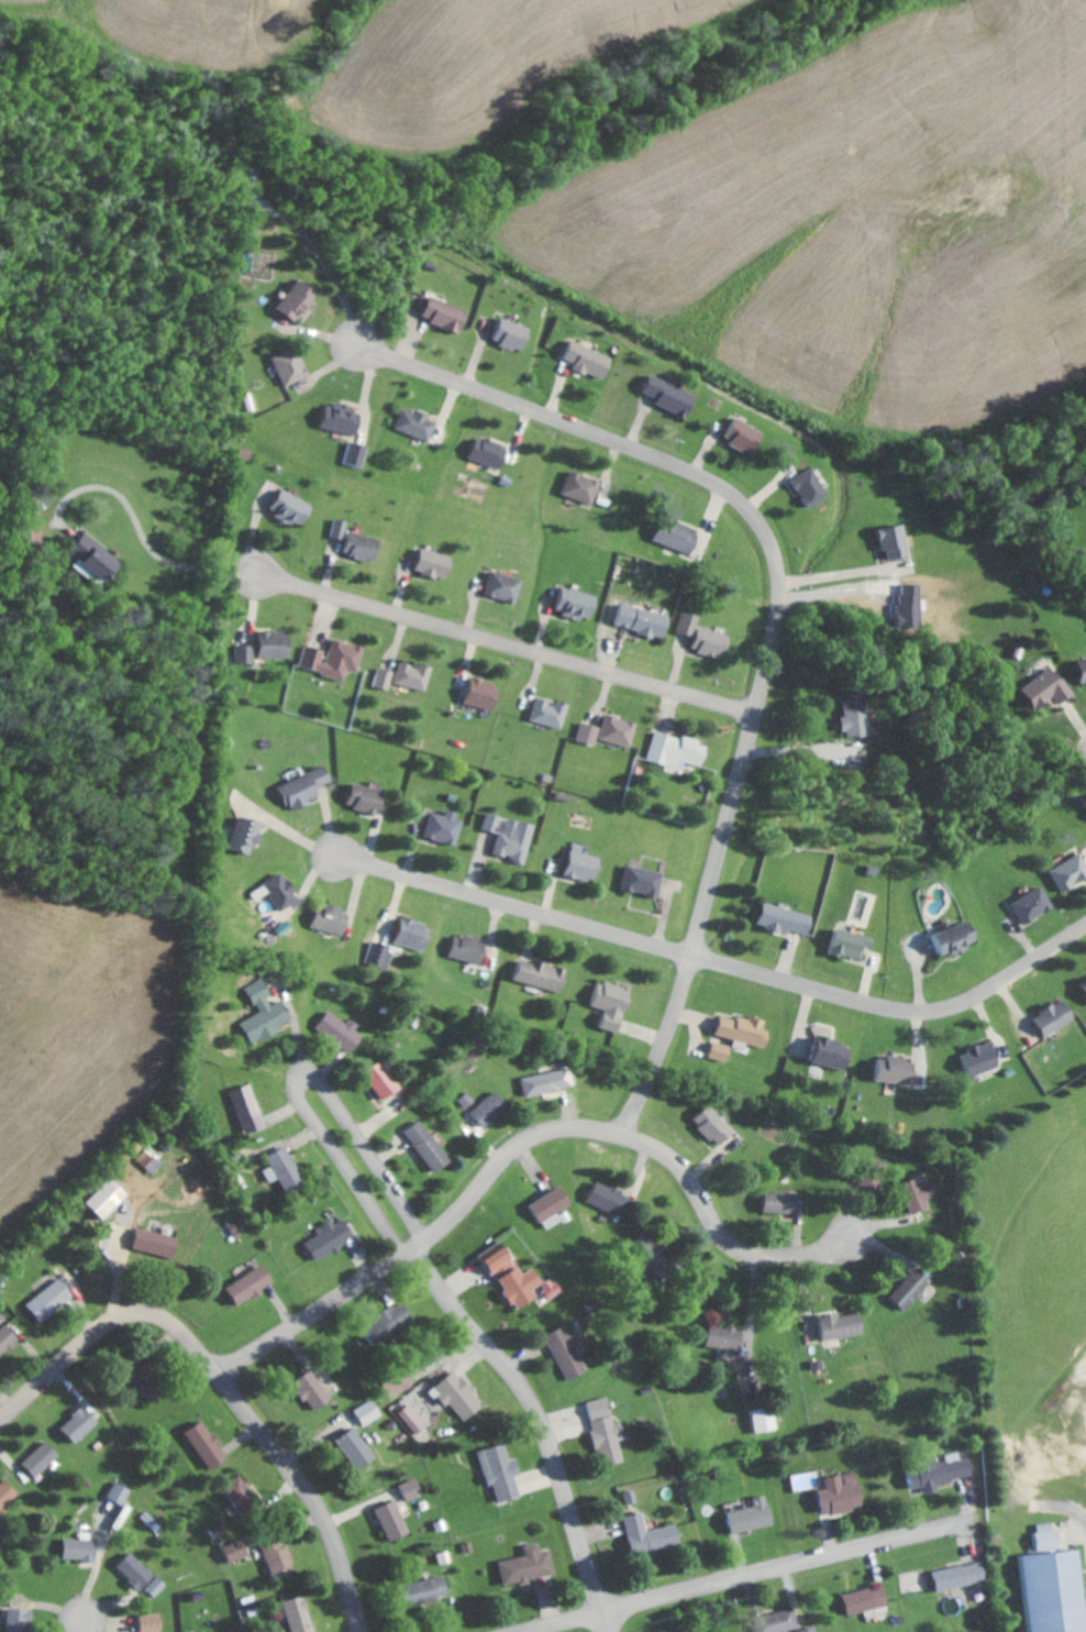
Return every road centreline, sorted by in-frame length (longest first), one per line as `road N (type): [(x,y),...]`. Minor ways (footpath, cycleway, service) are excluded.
road 1 (residential): [(631,1140),(700,959),(780,643),(780,564),(756,519),(714,484),(328,341)]
road 2 (residential): [(1085,927),(974,999),(902,1011),(348,858)]
road 3 (residential): [(220,1383),(424,1238),(516,1154),(561,1133),(611,1135),(658,1154),(723,1231),(762,1254),(810,1255),(853,1232)]
road 4 (residential): [(12,1424),(108,1342),(128,1330),(168,1328),(324,1521),(363,1631)]
road 5 (residential): [(763,716),(263,580)]
road 6 (residential): [(413,1246),(545,1430),(614,1631)]
road 7 (residential): [(403,1254),(308,1114),(304,1098),(313,1088),(335,1096),(424,1238)]
road 8 (residential): [(607,1609),(971,1521)]

